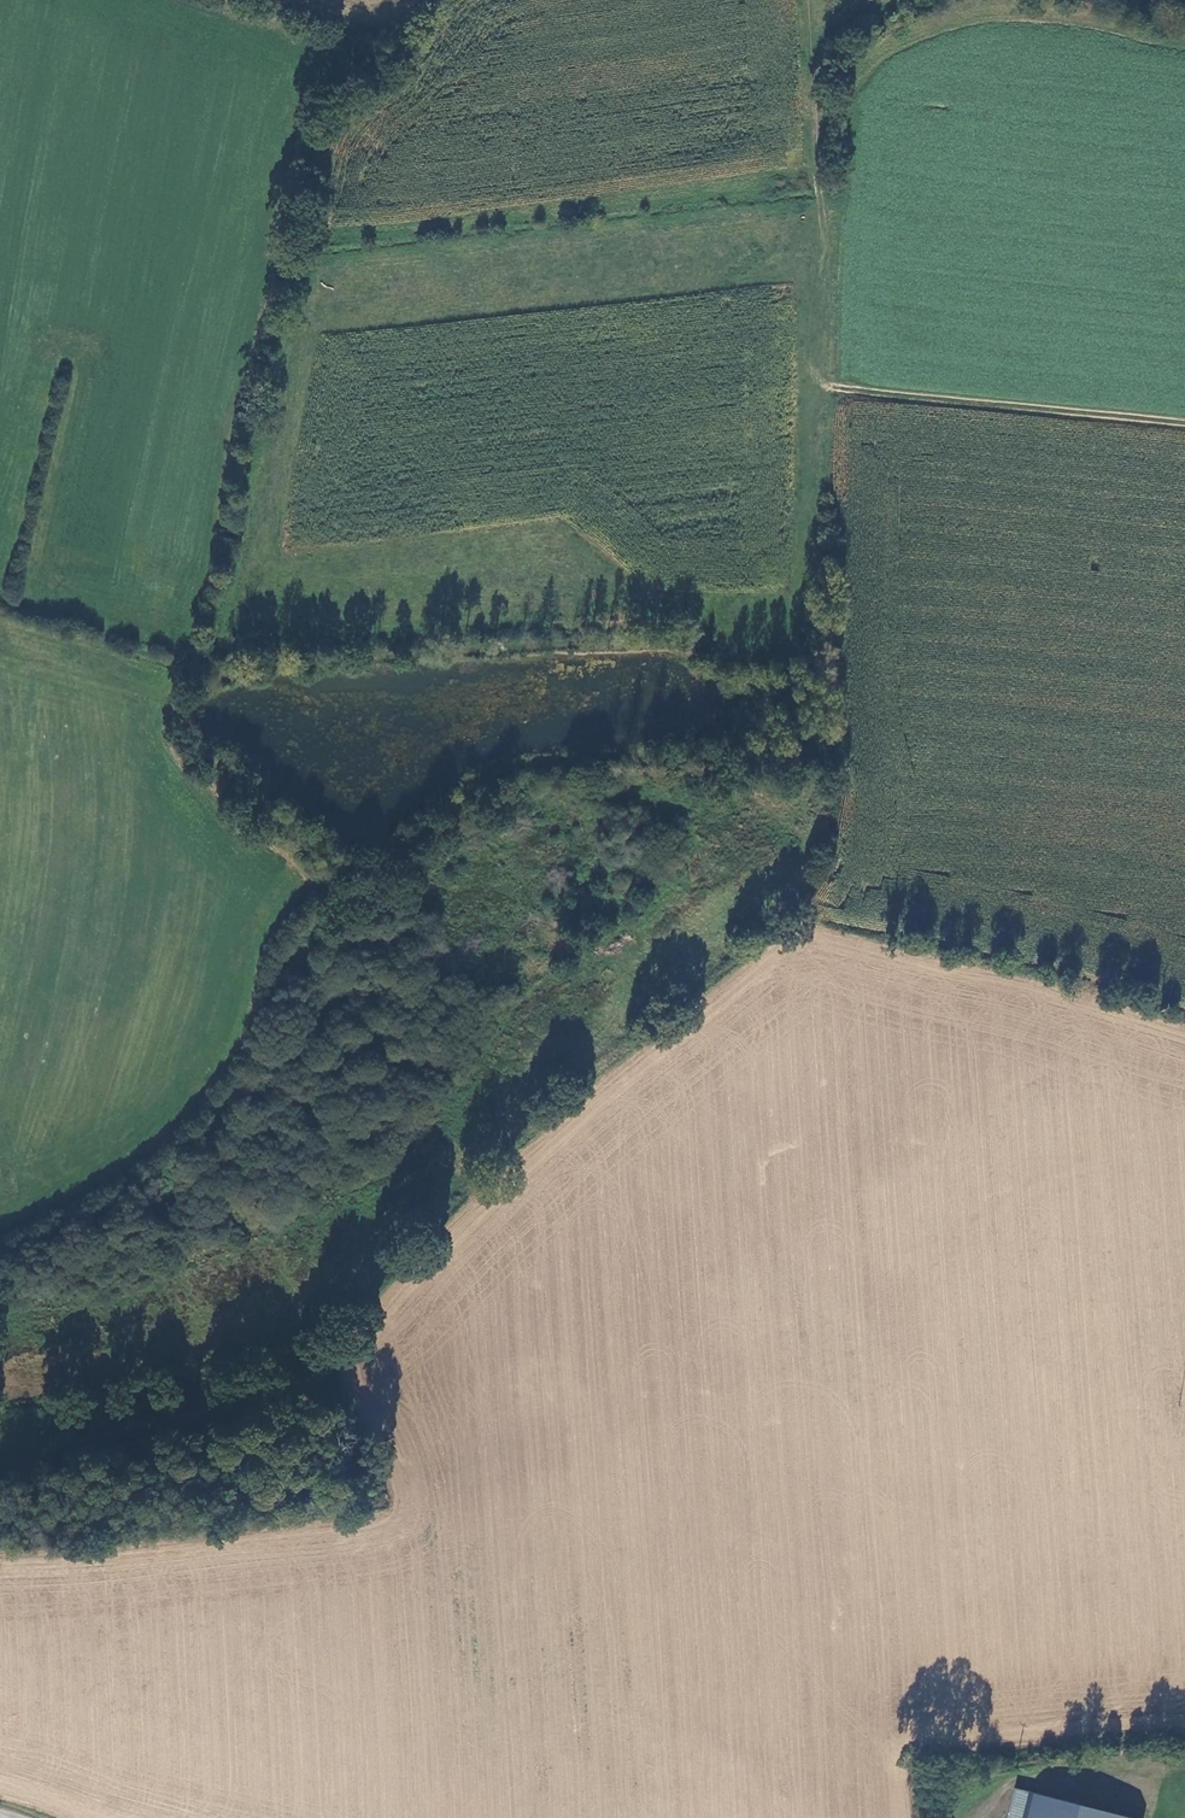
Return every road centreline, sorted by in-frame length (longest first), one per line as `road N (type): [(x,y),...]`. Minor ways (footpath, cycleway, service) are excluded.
road 1 (track): [(1184,423),(823,387)]

